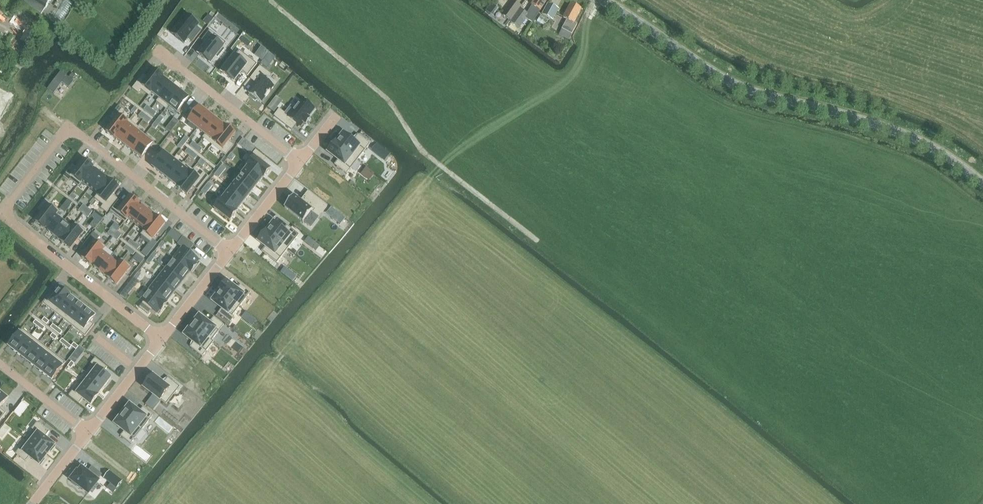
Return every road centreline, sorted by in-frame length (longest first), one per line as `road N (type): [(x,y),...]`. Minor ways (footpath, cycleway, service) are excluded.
road 1 (tertiary): [(982,182),(947,153),(890,128),(732,84),(600,0)]
road 2 (residential): [(228,255),(68,128)]
road 3 (residential): [(3,212),(161,340)]
road 4 (residential): [(158,53),(301,161)]
road 5 (residential): [(301,161),(394,34)]

